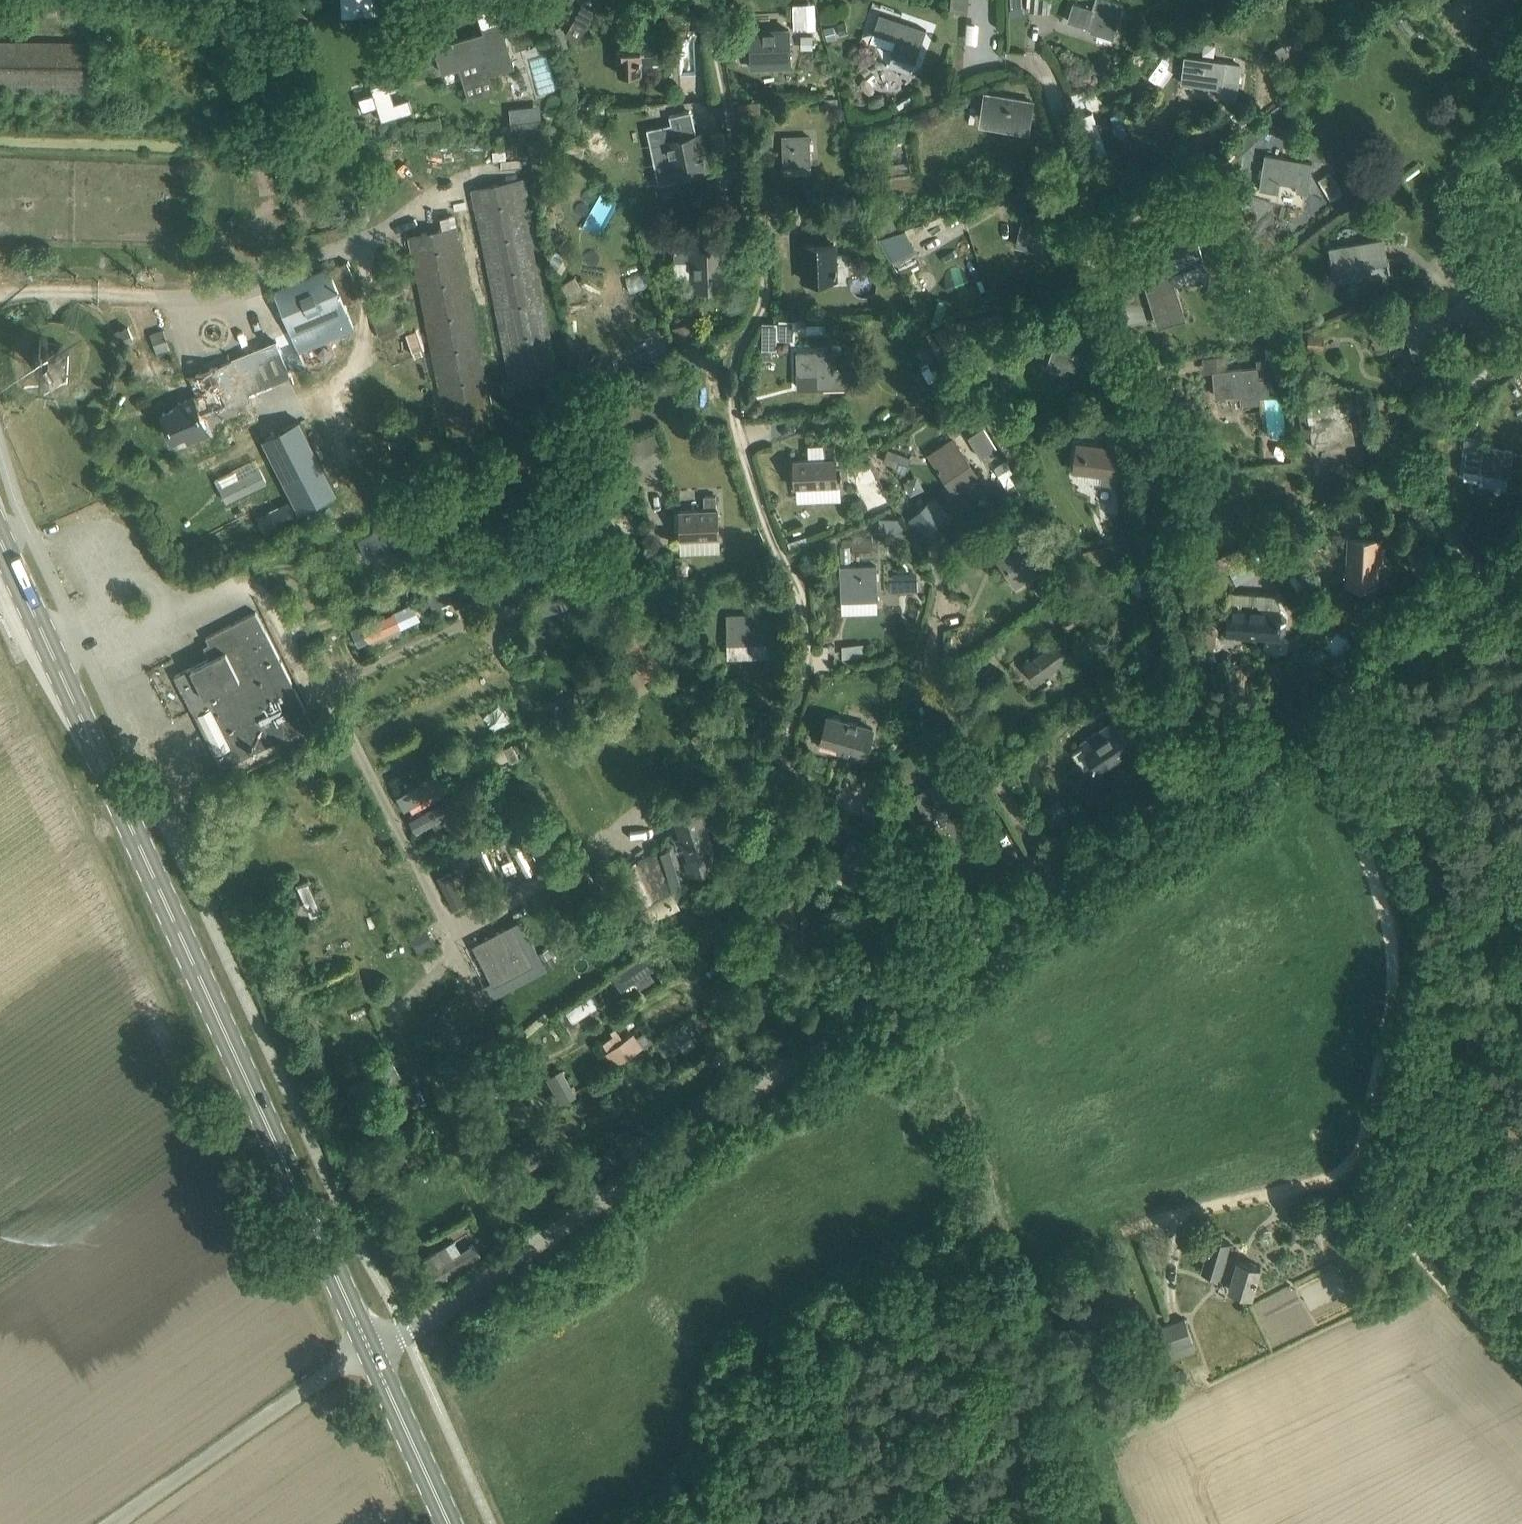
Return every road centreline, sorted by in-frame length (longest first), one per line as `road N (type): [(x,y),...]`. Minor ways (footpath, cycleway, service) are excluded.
road 1 (residential): [(999,921),(886,826),(779,754),(806,640),(803,596),(746,453),(724,374),(750,270),(744,187),(708,0)]
road 2 (primary): [(372,1350),(0,539)]
road 3 (unclassified): [(372,1350),(999,921)]
road 4 (residential): [(1225,764),(1049,72),(1015,59)]
road 5 (track): [(751,1523),(774,1487),(911,1382),(1009,1257),(1344,1172)]
road 6 (track): [(1521,1239),(1468,1240),(1388,1219),(1344,1172),(1388,990),(1389,943),(1381,899),(1302,717)]
road 7 (track): [(779,754),(727,714),(674,638),(610,570),(532,525),(301,623),(276,609)]
road 8 (residential): [(1059,880),(934,663),(945,579),(937,556)]
road 9 (unclassified): [(1225,764),(1496,582)]
road 10 (track): [(372,1350),(114,1523)]
road 11 (residential): [(1507,357),(1398,458),(1496,582)]
road 12 (unclassified): [(1059,880),(1225,764)]
road 13 (track): [(1521,1358),(1388,1219)]
road 14 (primary): [(449,1523),(372,1350)]

